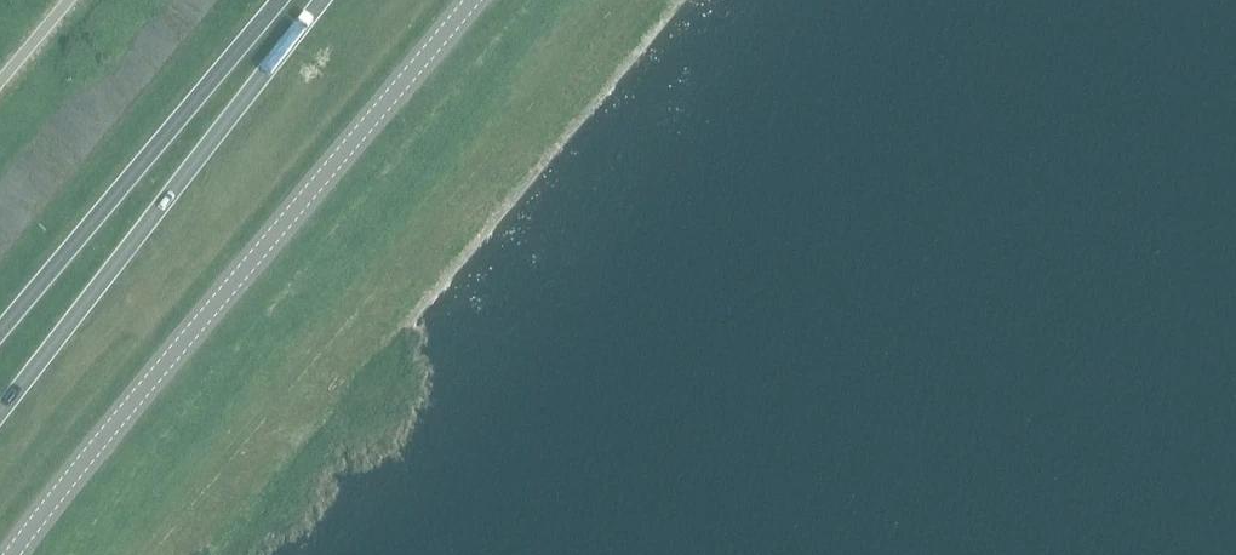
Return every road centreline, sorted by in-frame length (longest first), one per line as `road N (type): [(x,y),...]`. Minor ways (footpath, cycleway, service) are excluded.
road 1 (tertiary): [(12,554),(473,0)]
road 2 (trunk): [(0,412),(318,0)]
road 3 (trunk): [(282,0),(0,329)]

